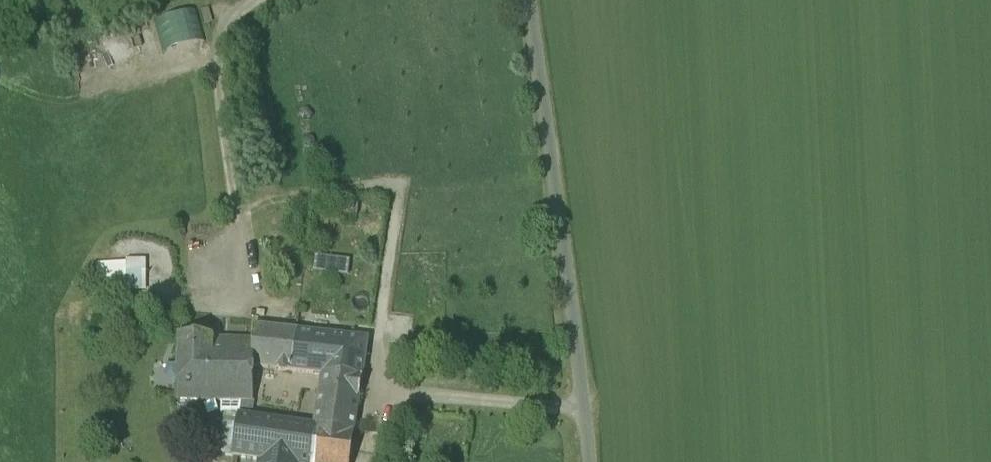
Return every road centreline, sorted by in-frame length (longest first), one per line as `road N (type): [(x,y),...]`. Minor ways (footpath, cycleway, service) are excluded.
road 1 (unclassified): [(589,461),(534,0)]

